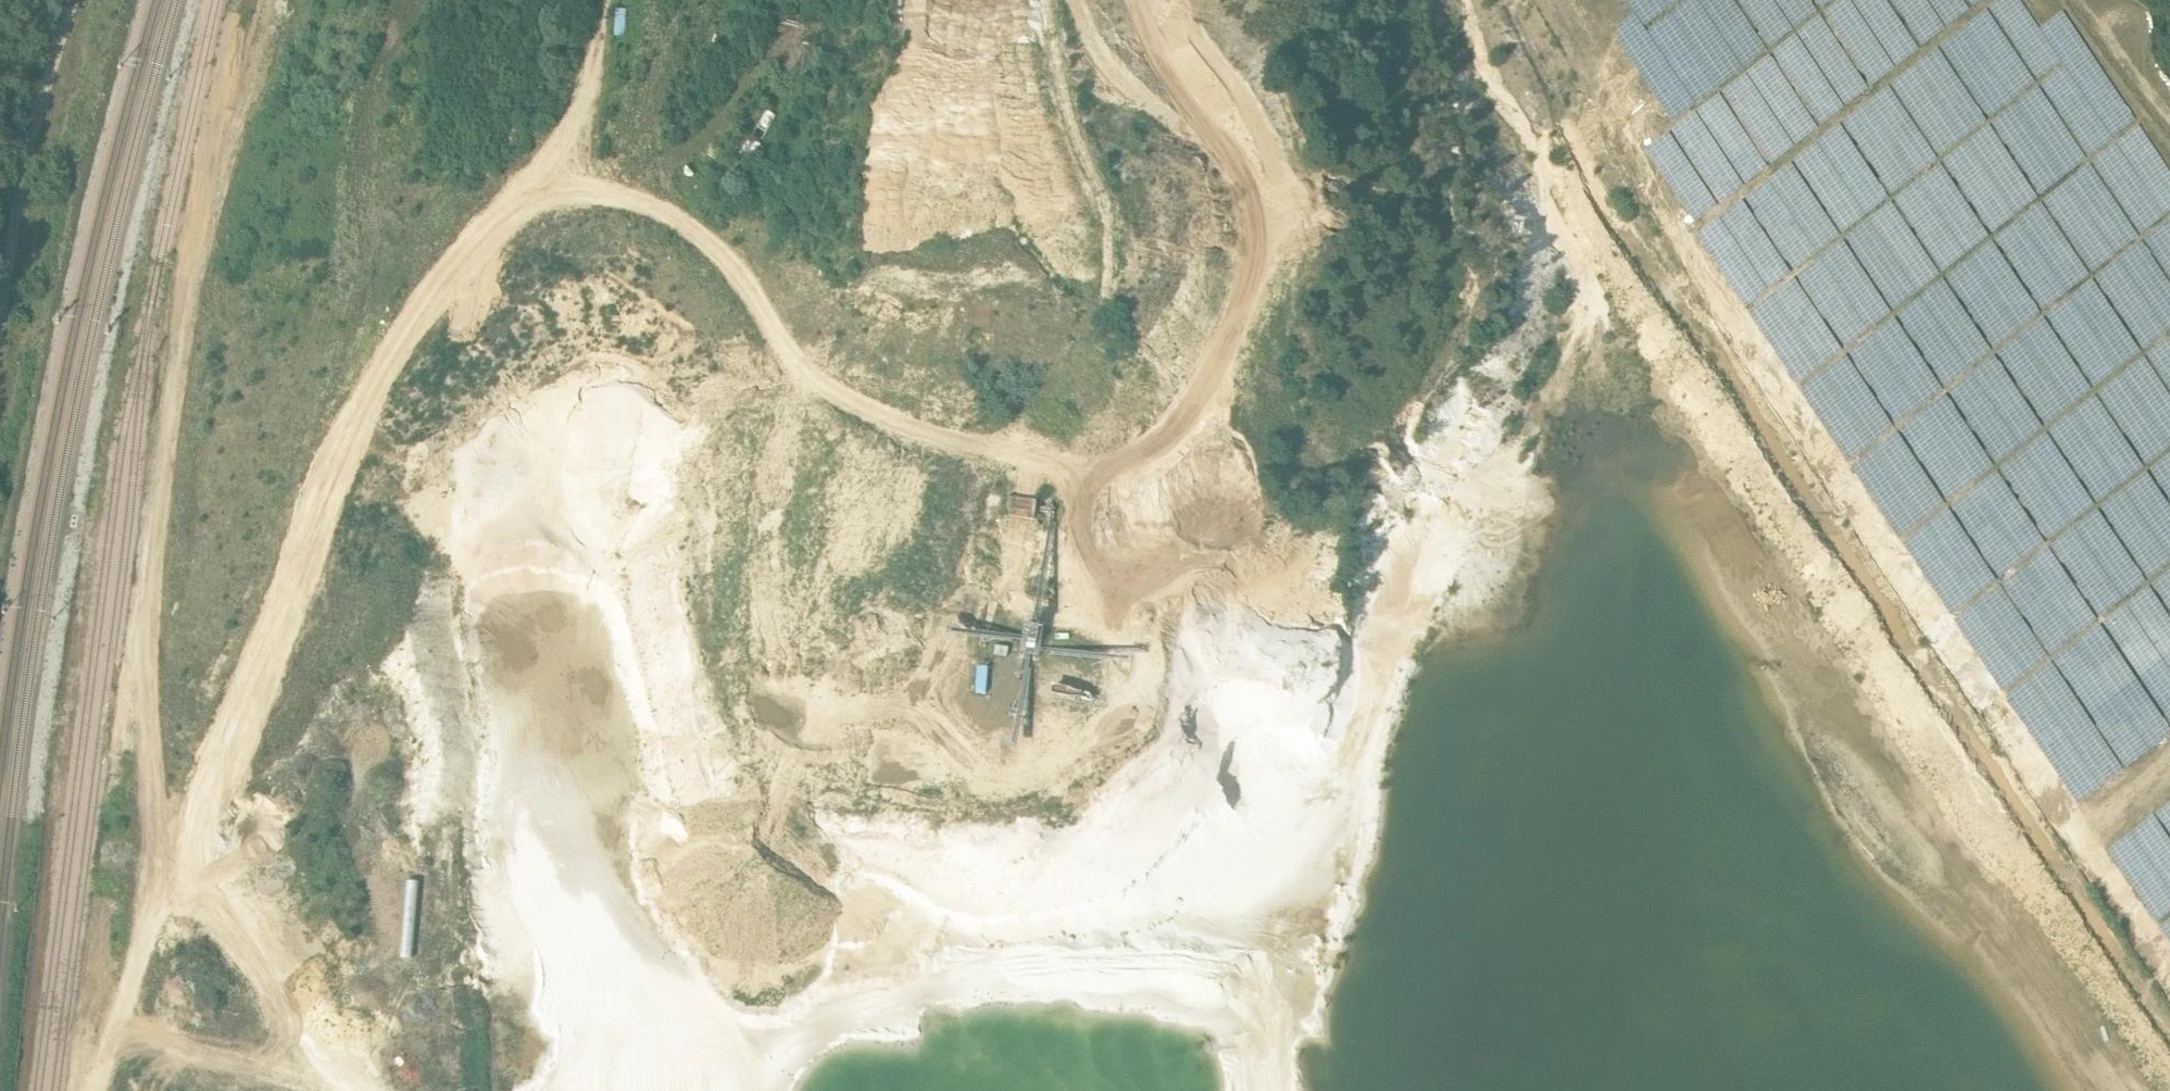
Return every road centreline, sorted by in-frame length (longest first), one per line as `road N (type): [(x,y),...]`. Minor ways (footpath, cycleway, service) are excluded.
road 1 (track): [(254,0),(166,416),(119,809),(161,836),(203,881),(226,928),(190,1028),(133,1090)]
road 2 (track): [(0,337),(24,196),(83,0)]

